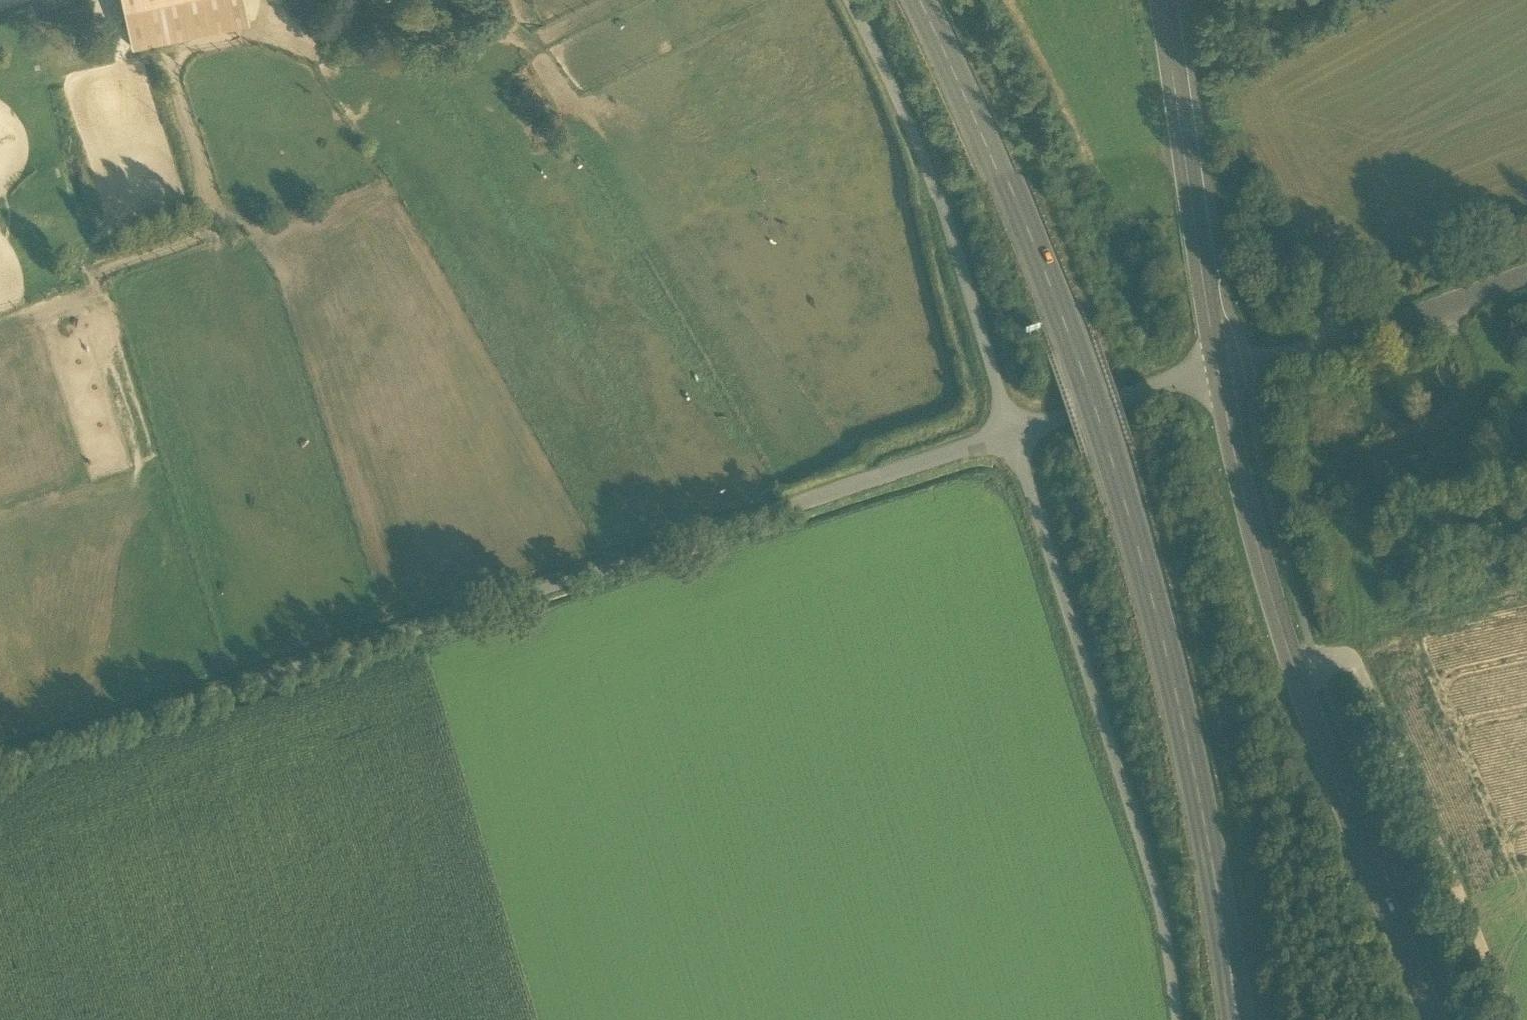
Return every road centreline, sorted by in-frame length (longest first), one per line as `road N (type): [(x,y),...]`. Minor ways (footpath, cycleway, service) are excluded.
road 1 (unclassified): [(1012,436),(0,760)]
road 2 (primary): [(922,0),(1076,357),(1188,748)]
road 3 (tertiary): [(1429,1019),(1293,665),(1251,530),(1220,374)]
road 4 (unclassified): [(1176,1019),(1163,904),(1012,436)]
road 5 (unclassified): [(1012,436),(920,147),(849,0)]
road 6 (track): [(1510,1019),(1353,662),(1293,665)]
road 7 (tertiary): [(1161,0),(1220,374)]
road 8 (unclassified): [(1220,374),(1526,278)]
road 9 (primary): [(1238,1019),(1188,748)]
road 10 (unclassified): [(1012,436),(1220,374)]

